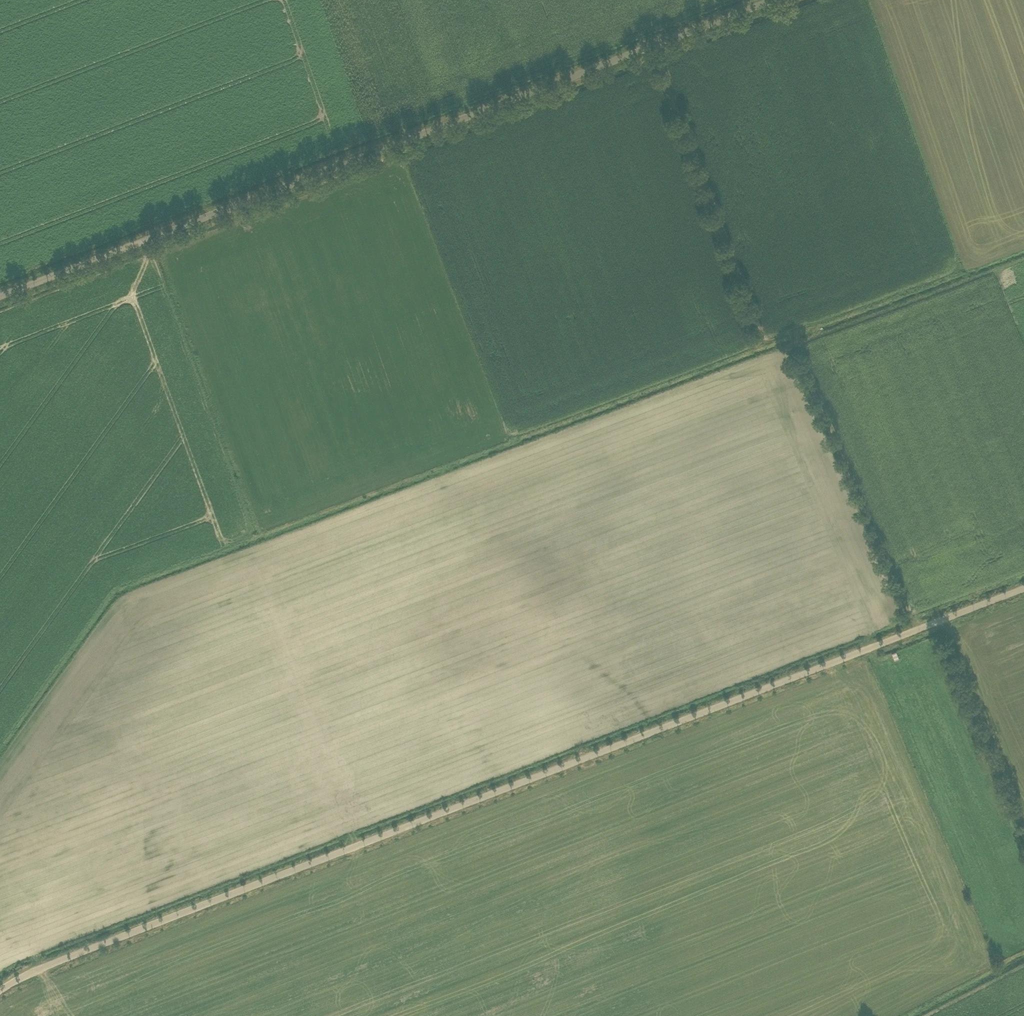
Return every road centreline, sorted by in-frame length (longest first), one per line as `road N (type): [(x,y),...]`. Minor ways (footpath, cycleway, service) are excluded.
road 1 (track): [(0,989),(1023,591)]
road 2 (unclassified): [(0,293),(754,0)]

